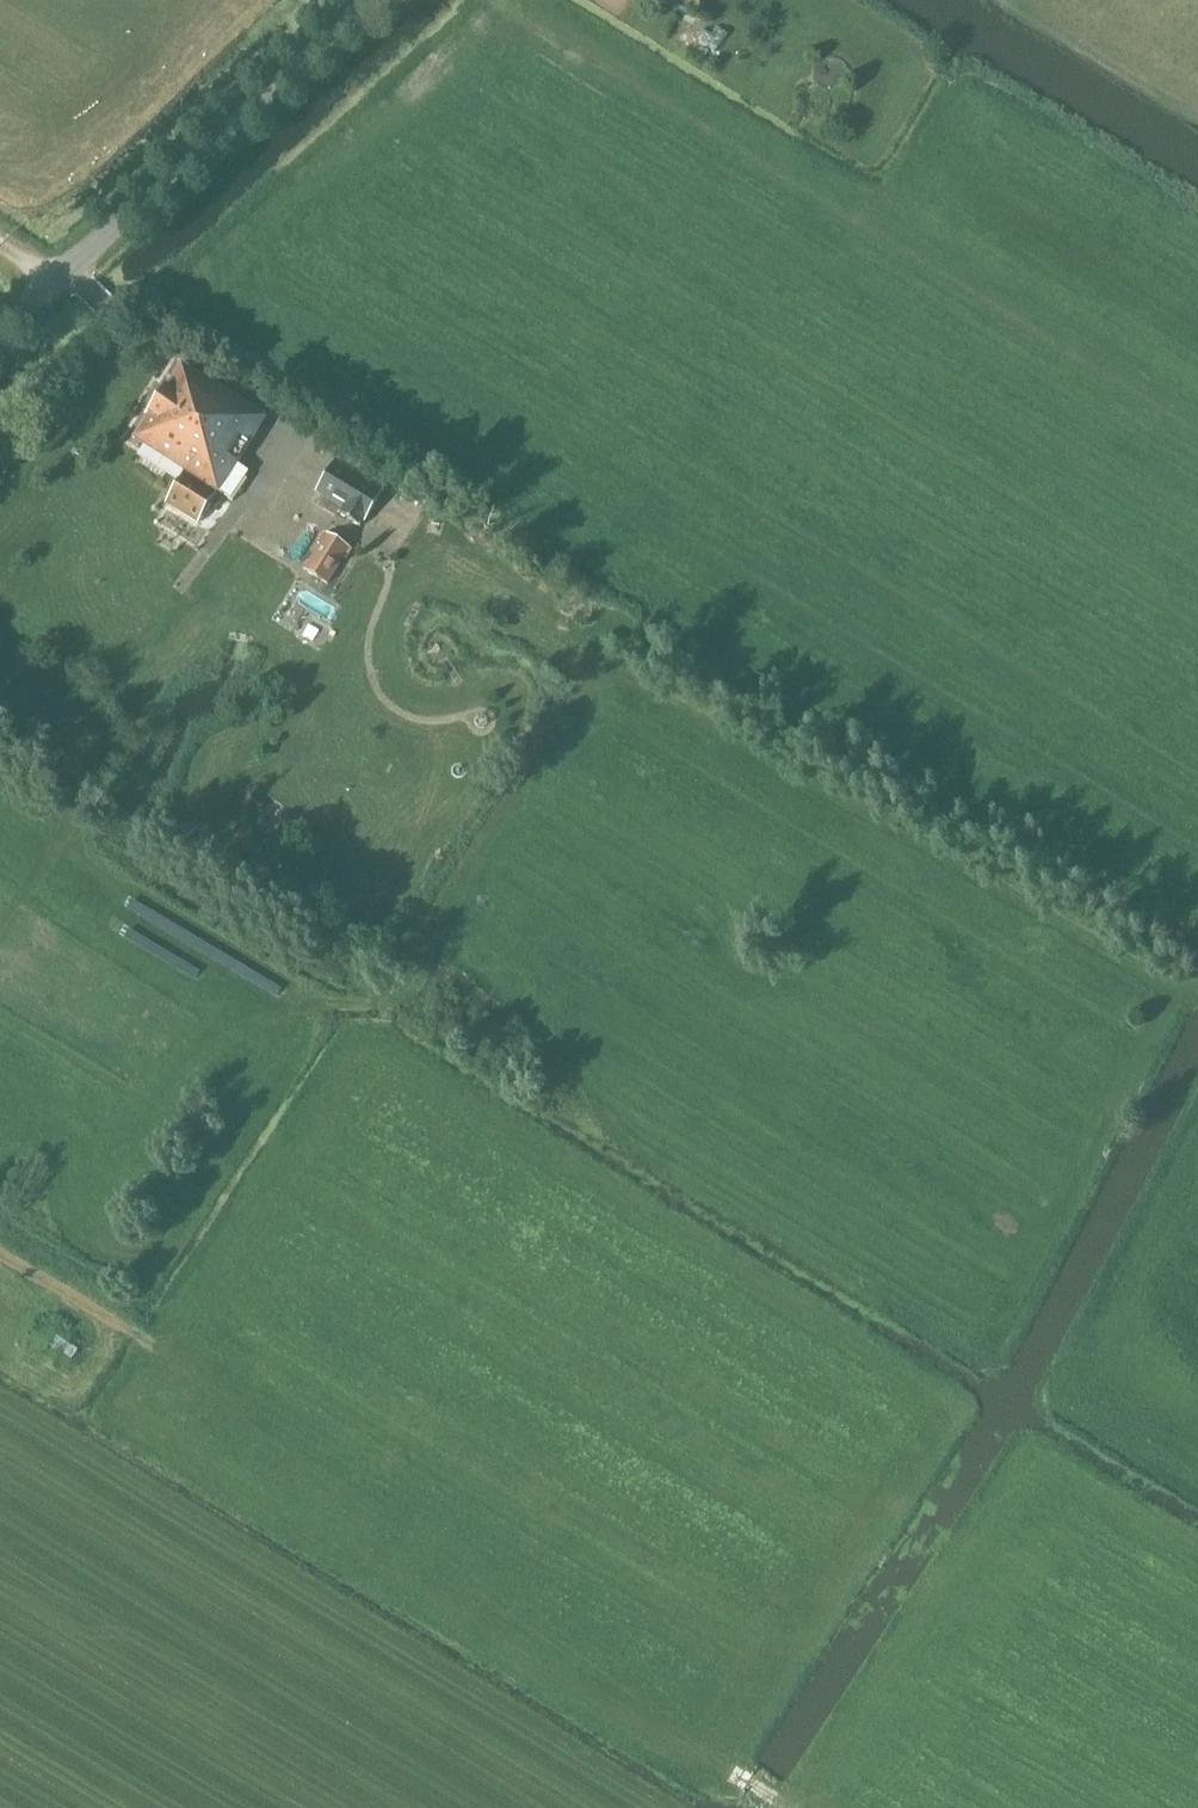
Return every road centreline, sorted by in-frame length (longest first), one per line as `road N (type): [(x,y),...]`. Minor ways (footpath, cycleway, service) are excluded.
road 1 (track): [(1197,436),(867,239),(796,230),(507,65),(483,0)]
road 2 (unclassified): [(0,334),(382,0)]
road 3 (track): [(345,1469),(0,1250)]

